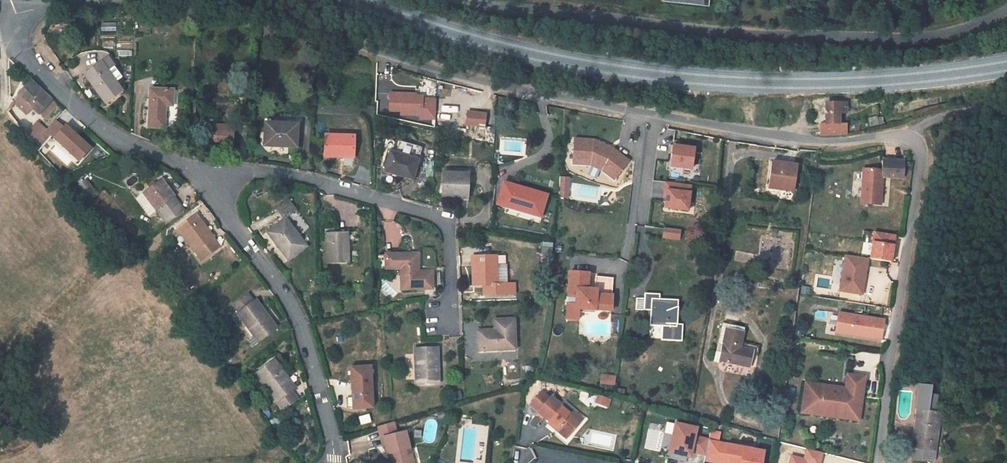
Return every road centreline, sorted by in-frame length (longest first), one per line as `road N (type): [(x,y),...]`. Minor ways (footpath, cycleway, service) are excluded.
road 1 (residential): [(879,462),(922,162),(907,135),(832,143),(658,118),(466,76),(243,0)]
road 2 (residential): [(7,17),(44,78),(122,141),(190,170),(212,191),(287,295),(322,397),(333,462)]
road 3 (unclassified): [(474,0),(741,34),(902,39),(936,38),(1006,9)]
road 4 (residential): [(137,0),(7,17)]

